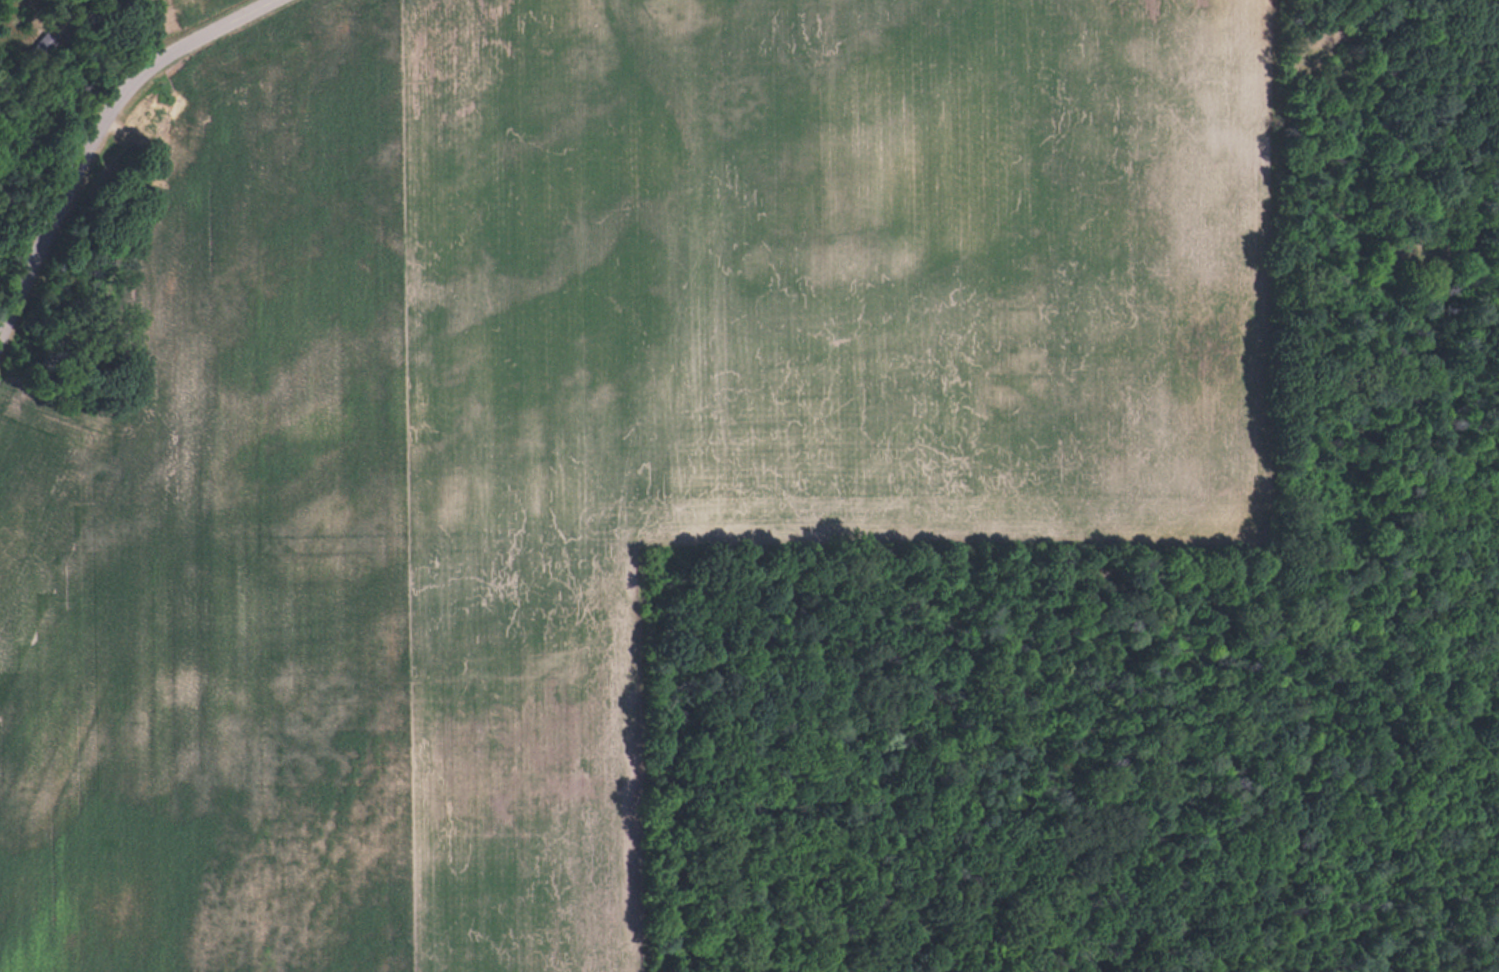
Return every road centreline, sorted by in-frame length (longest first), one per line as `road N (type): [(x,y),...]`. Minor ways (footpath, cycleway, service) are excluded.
road 1 (residential): [(0,348),(90,150),(116,111),(173,58),(288,0)]

